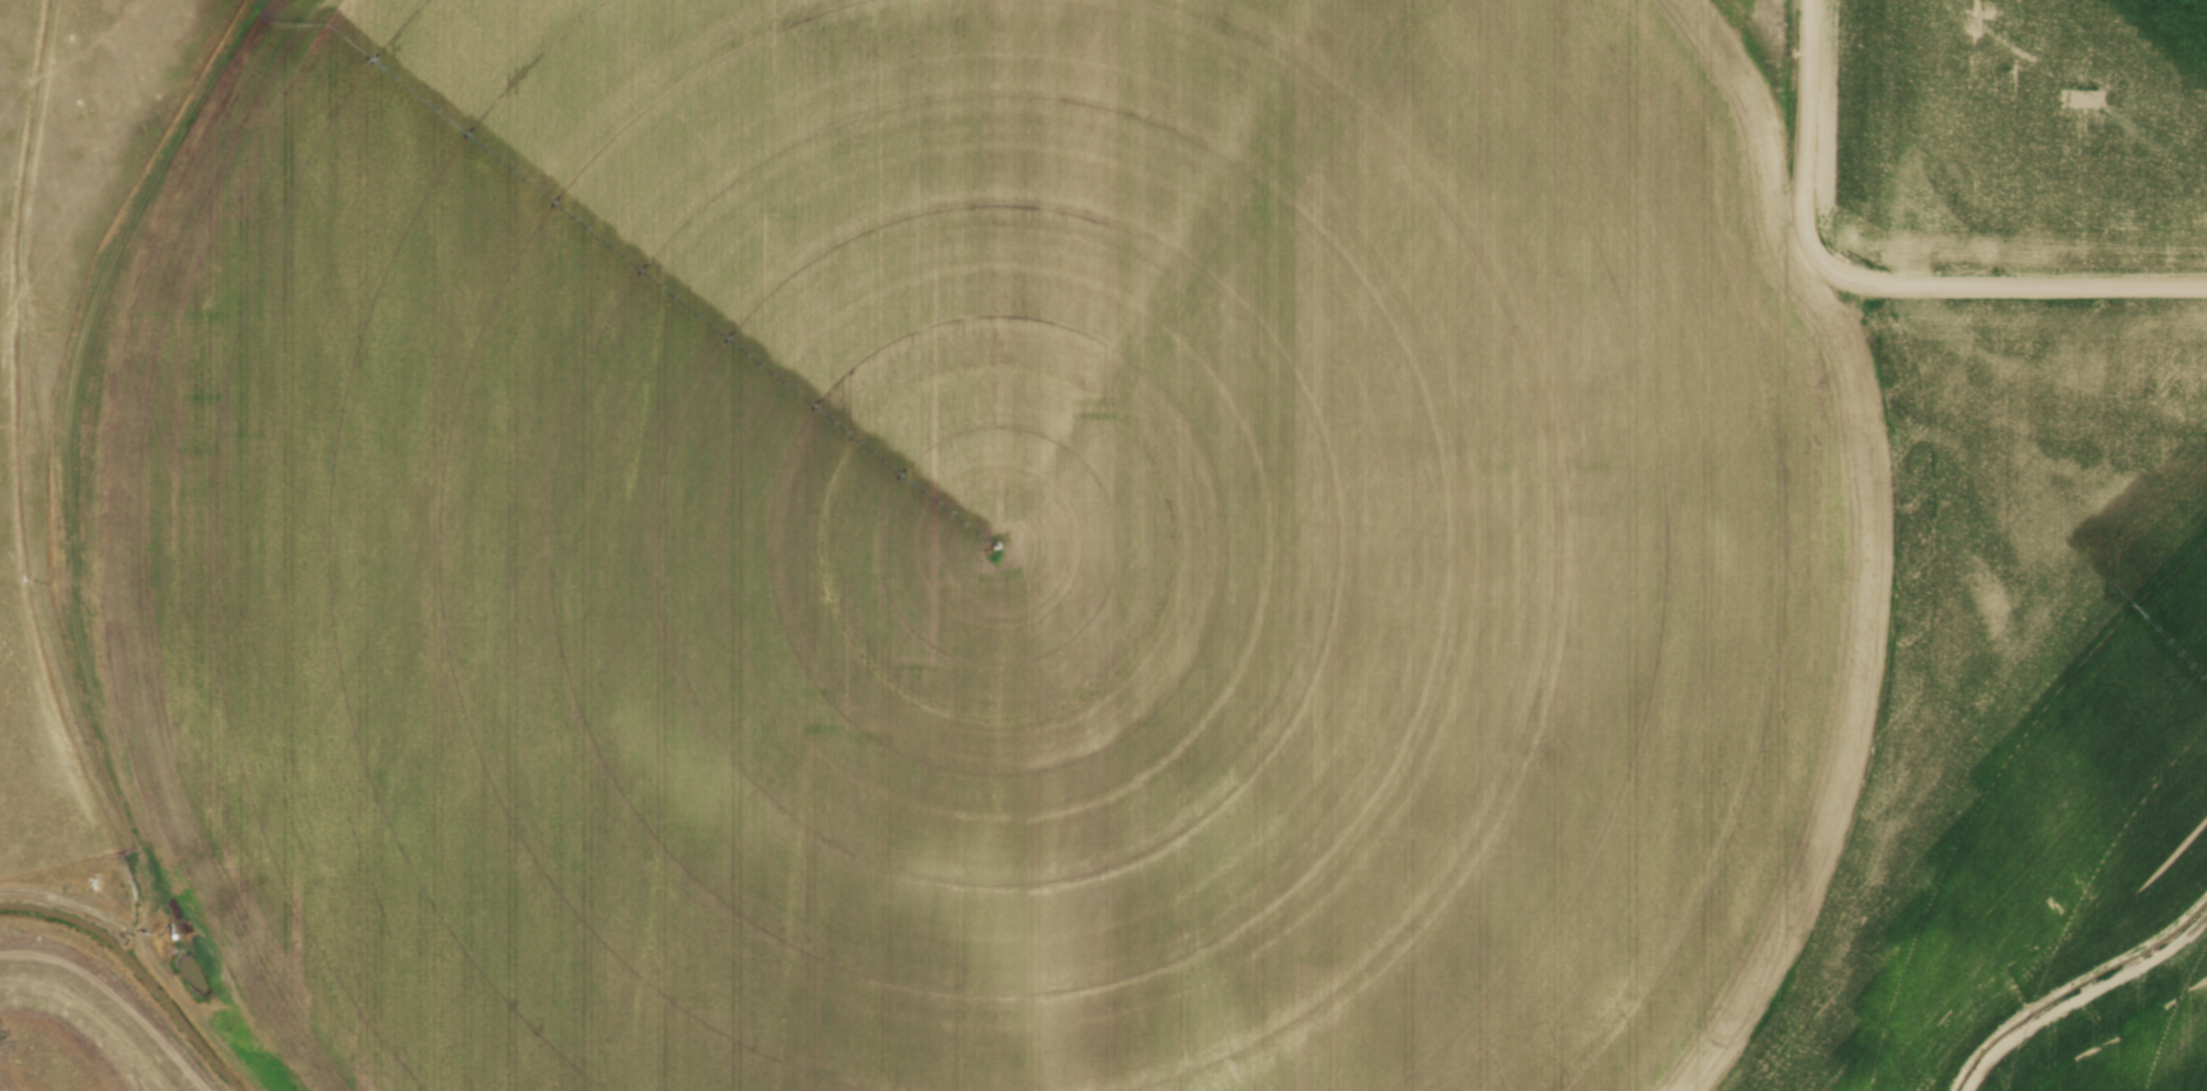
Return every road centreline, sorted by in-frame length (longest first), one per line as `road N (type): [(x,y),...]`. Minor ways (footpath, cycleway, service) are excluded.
road 1 (residential): [(2206,289),(1874,290),(1823,279),(1797,249),(1792,214),(1799,0)]

